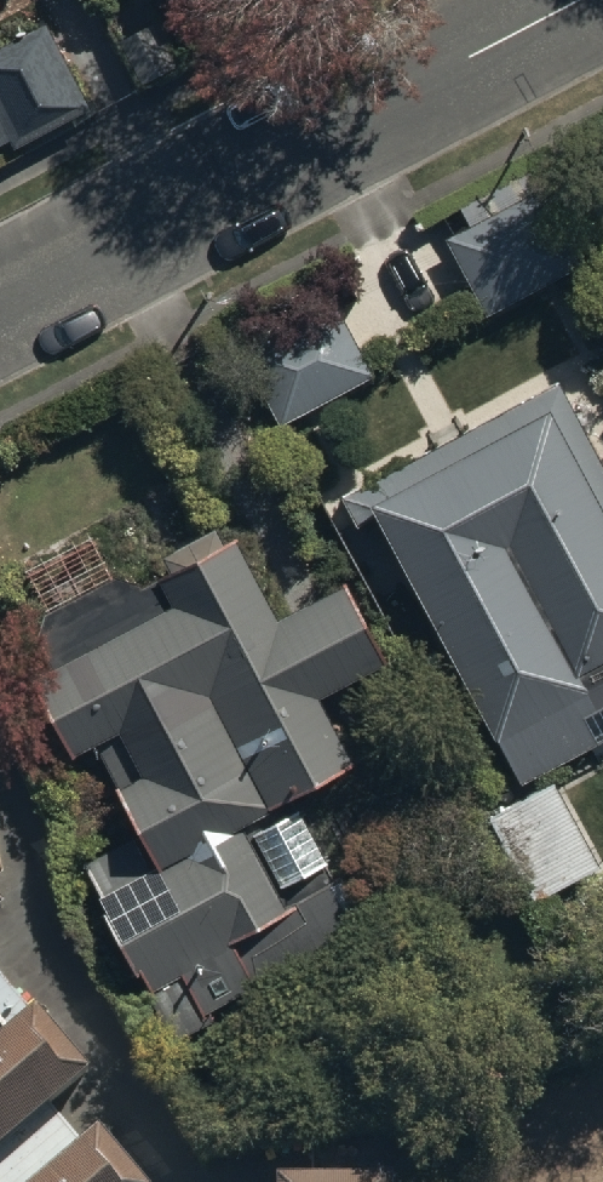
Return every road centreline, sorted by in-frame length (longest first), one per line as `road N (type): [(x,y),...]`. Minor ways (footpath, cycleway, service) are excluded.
road 1 (unclassified): [(0,301),(562,0)]

